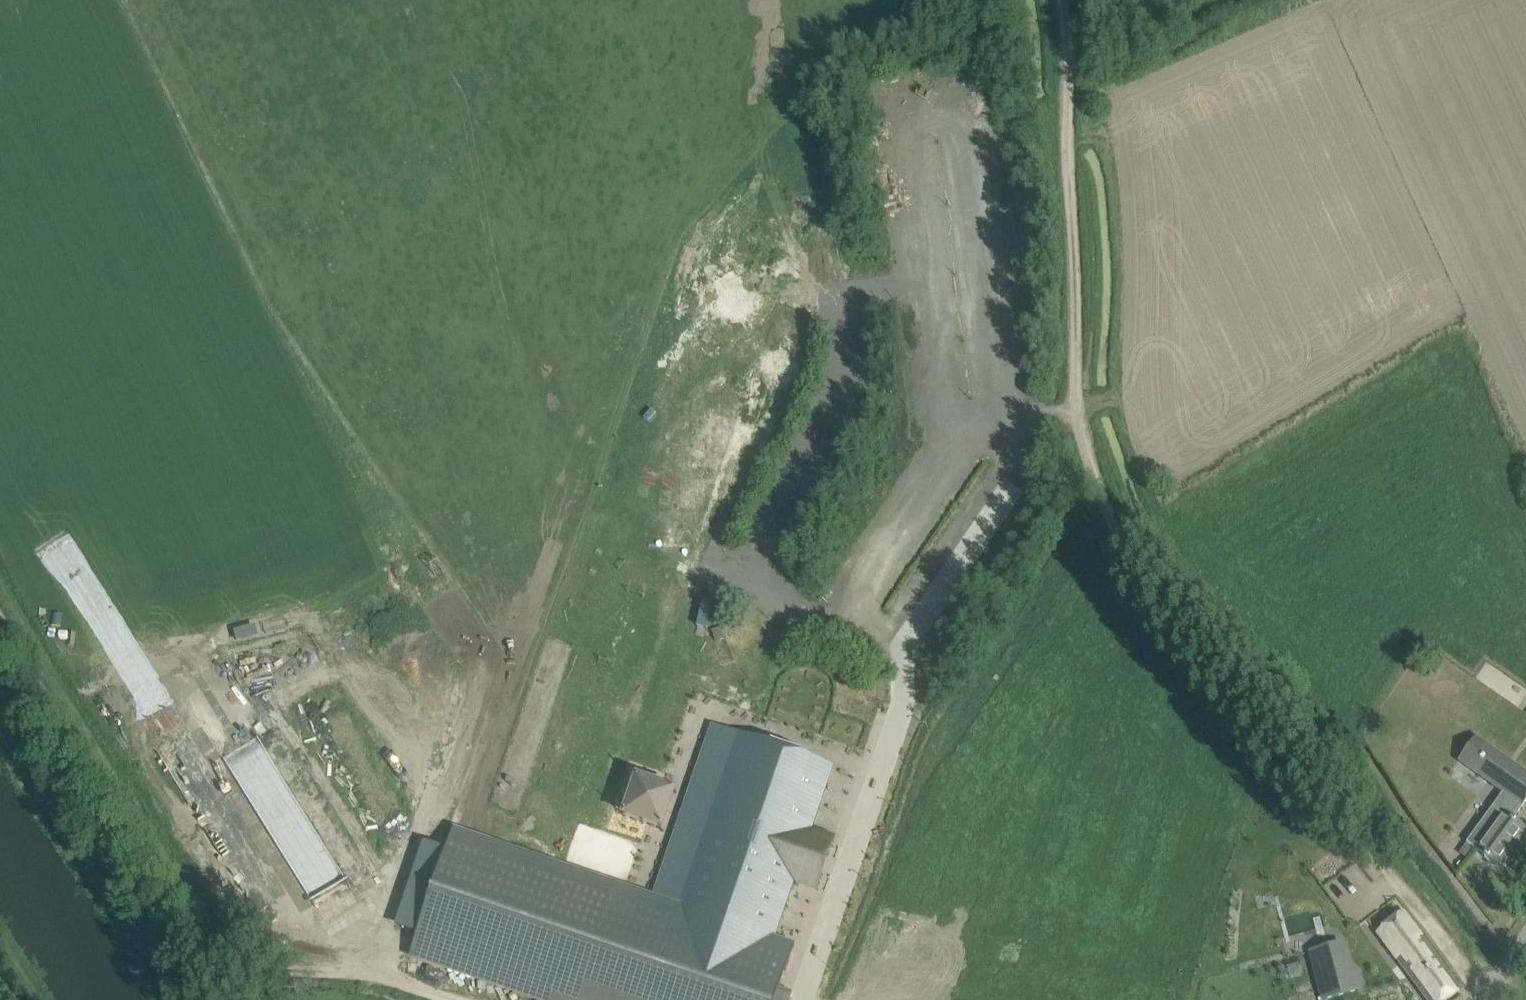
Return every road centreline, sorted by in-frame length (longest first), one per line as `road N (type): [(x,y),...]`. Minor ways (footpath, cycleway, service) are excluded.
road 1 (track): [(1482,999),(1332,801),(1171,609),(1116,533),(1091,474),(1075,403),(1064,0)]
road 2 (track): [(171,999),(130,934),(182,906),(210,945),(235,963),(355,973),(463,999)]
road 3 (track): [(182,906),(24,684),(0,636)]

